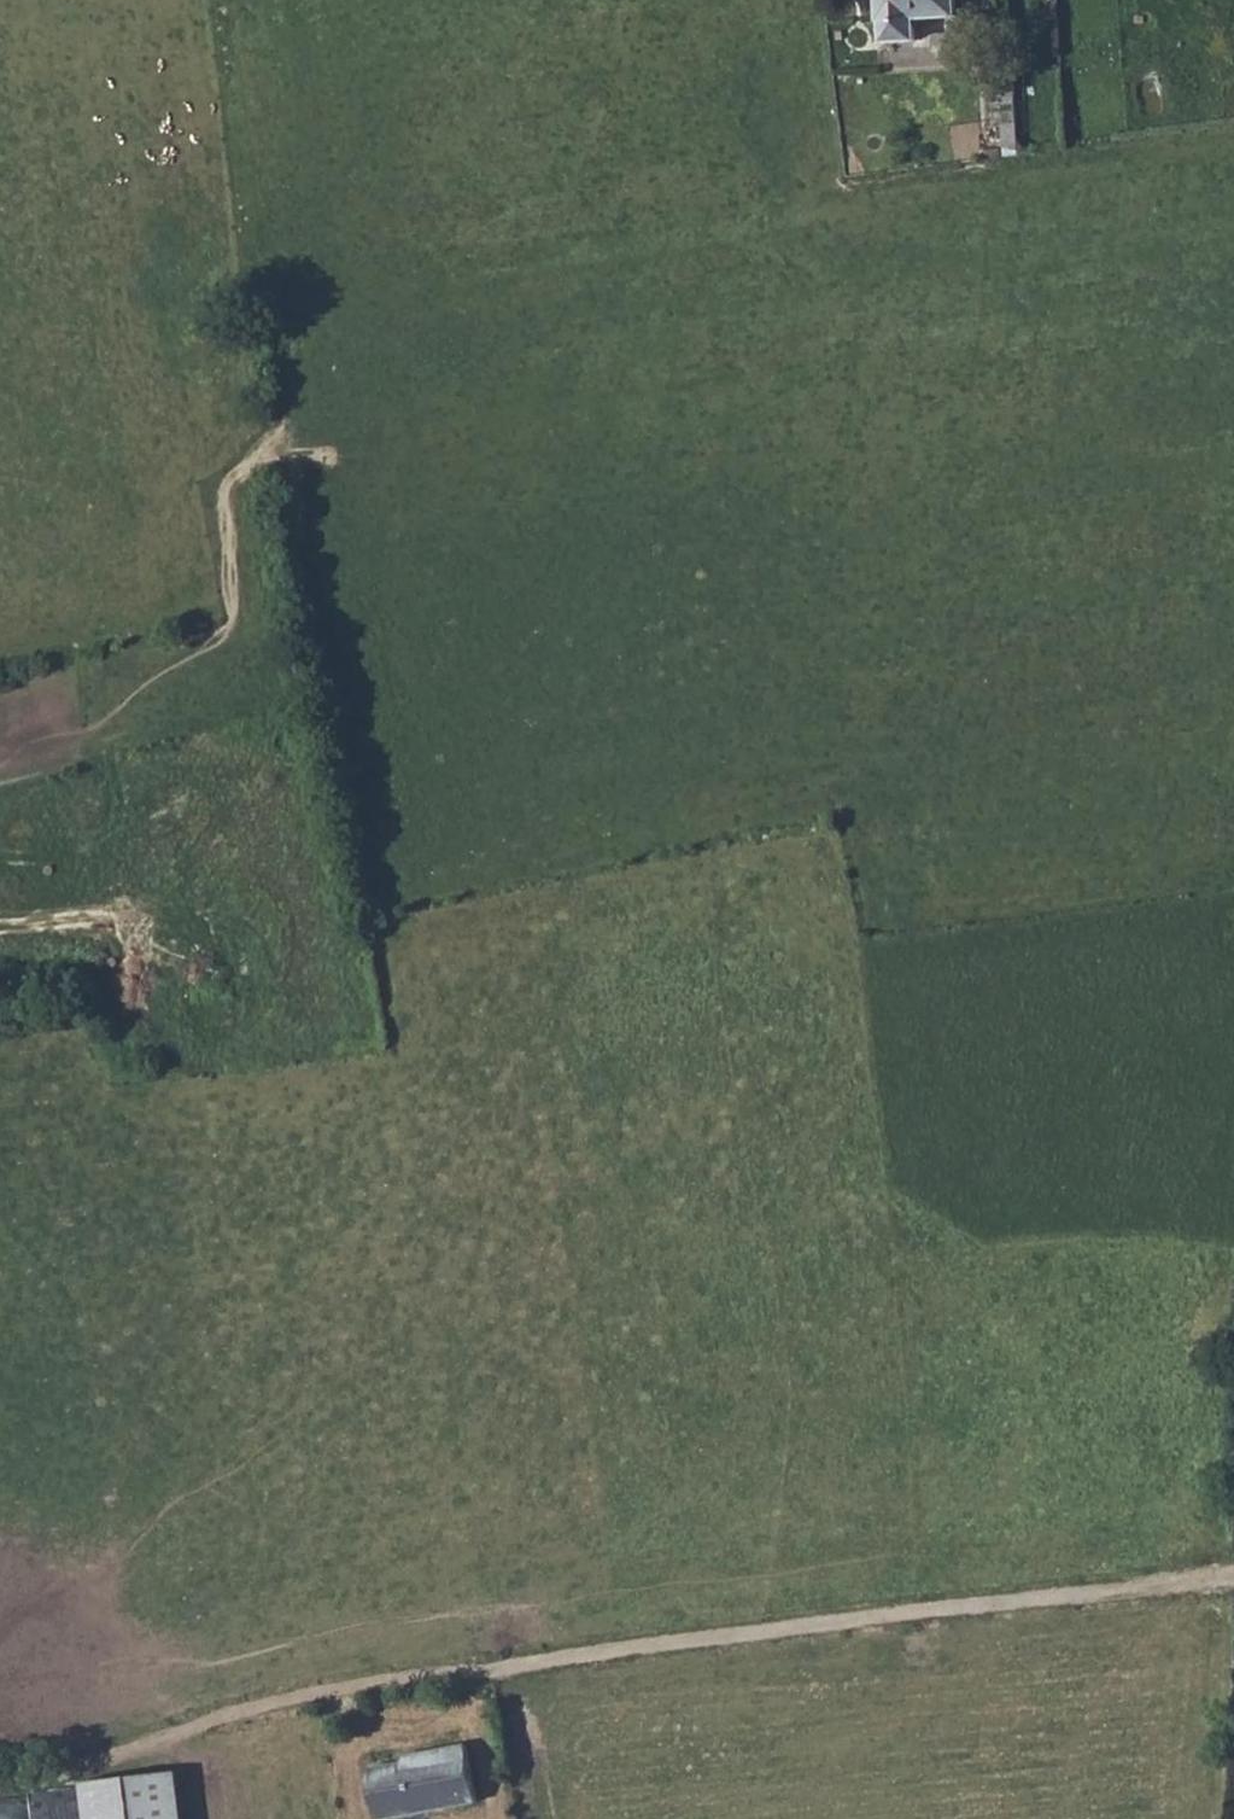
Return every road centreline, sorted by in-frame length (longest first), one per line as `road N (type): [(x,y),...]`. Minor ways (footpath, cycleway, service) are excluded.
road 1 (track): [(0,1763),(326,1714),(499,1674),(1233,1575)]

